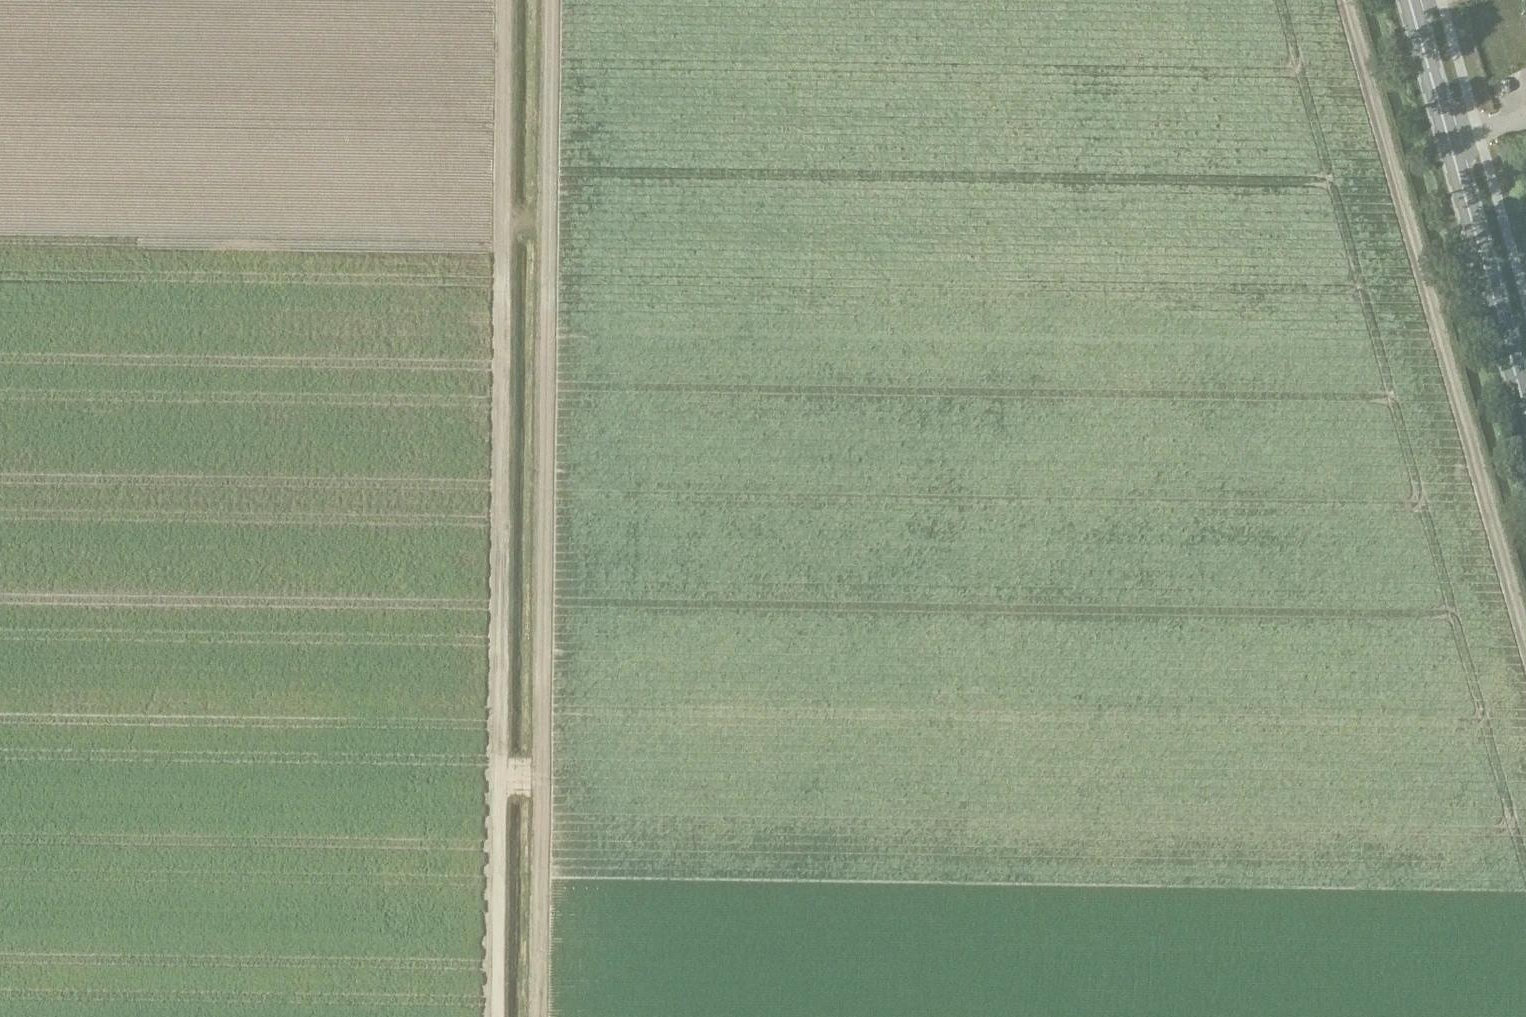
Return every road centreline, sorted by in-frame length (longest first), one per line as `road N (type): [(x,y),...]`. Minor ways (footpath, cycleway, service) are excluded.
road 1 (secondary): [(1525,411),(1410,0)]

